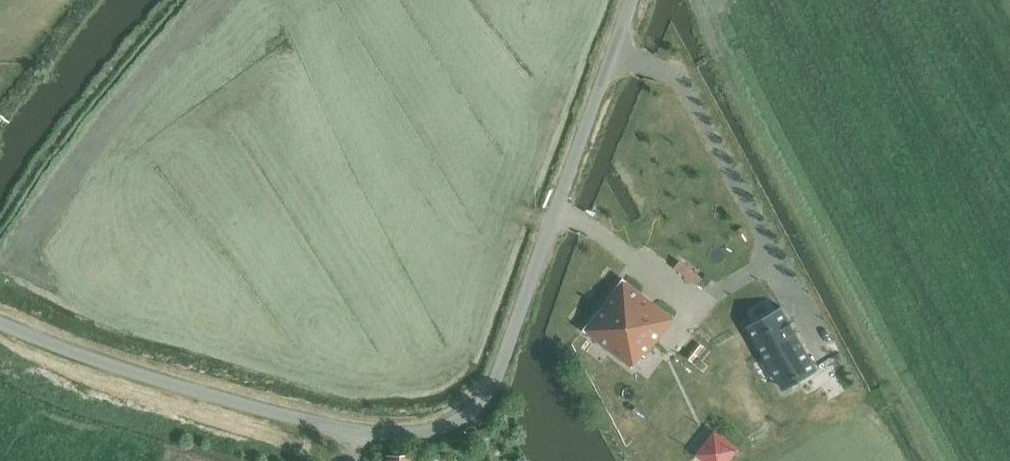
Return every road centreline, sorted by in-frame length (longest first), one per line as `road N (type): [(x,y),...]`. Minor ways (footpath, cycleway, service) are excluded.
road 1 (unclassified): [(632,0),(503,360),(482,403),(461,422),(409,434),(345,429),(160,381),(0,324)]

